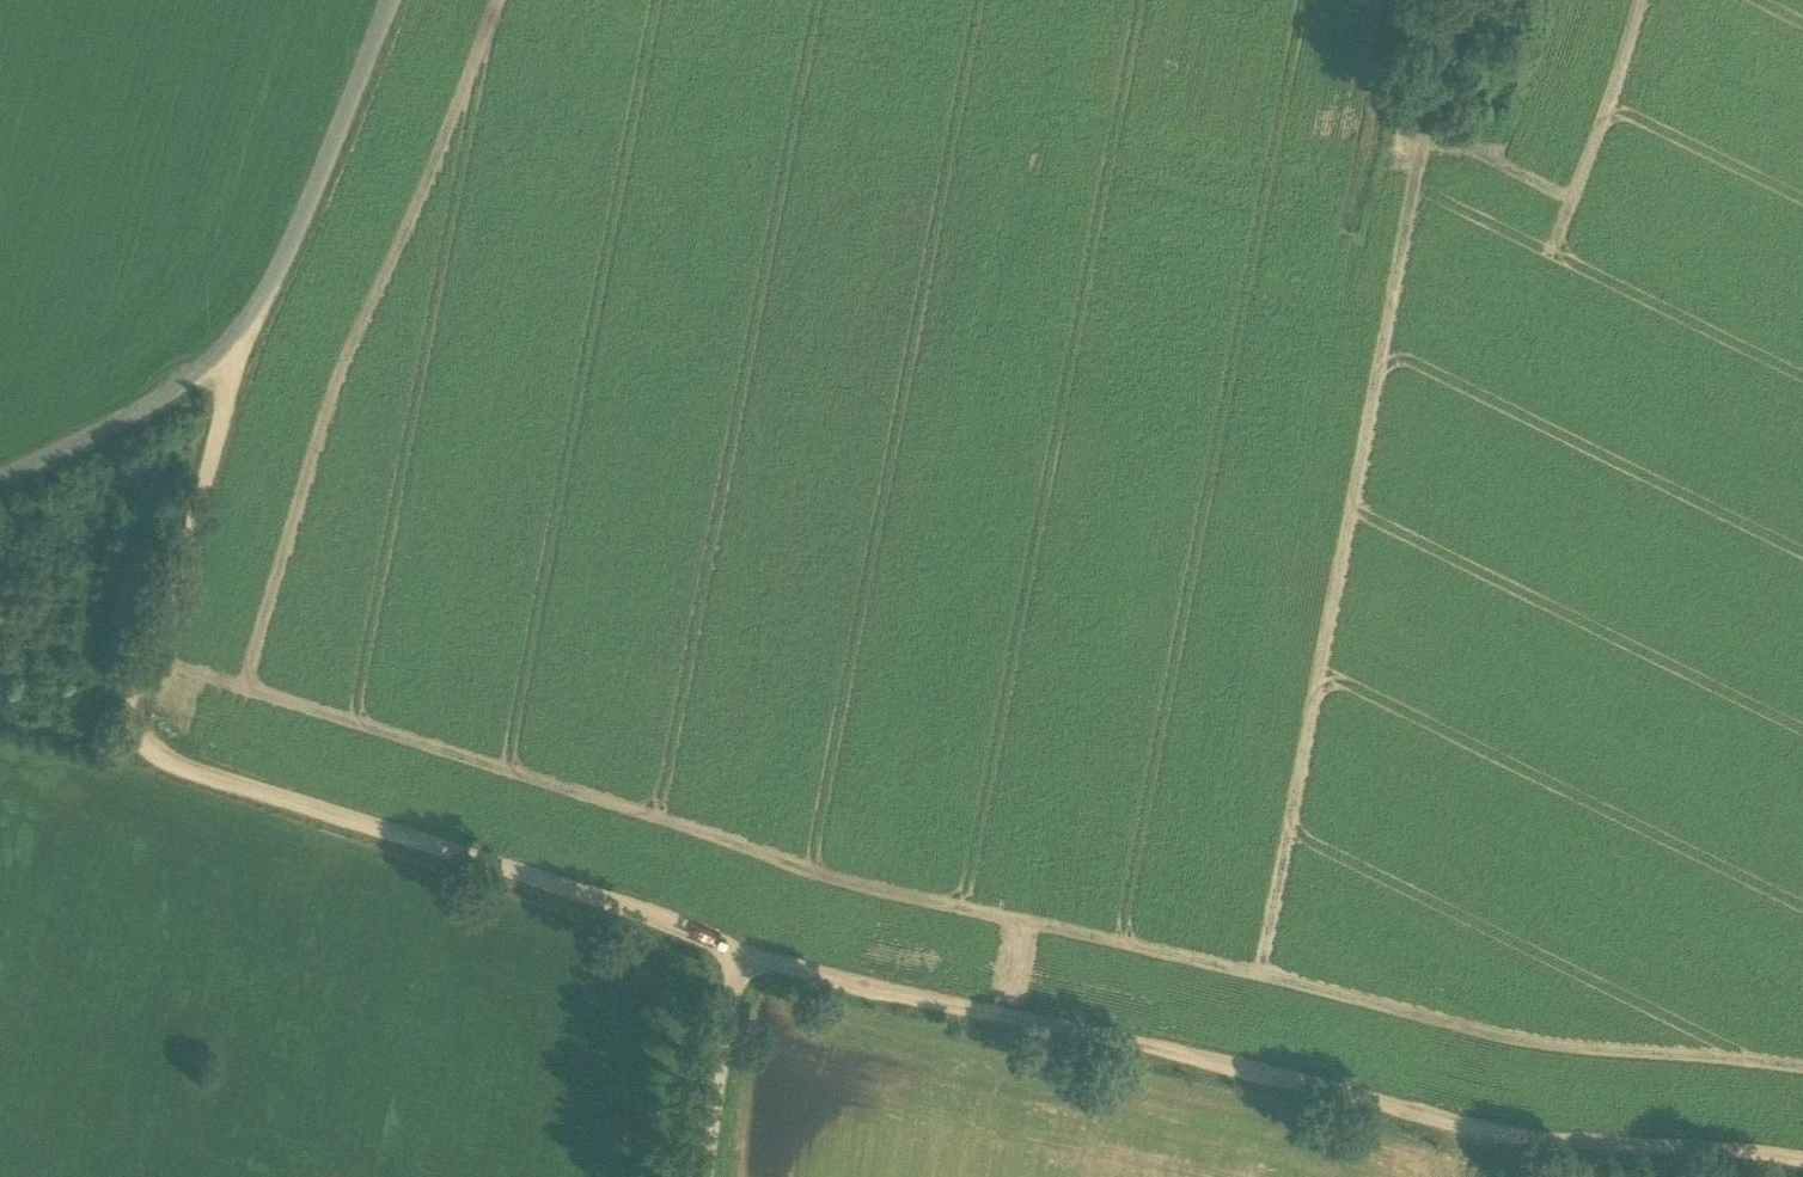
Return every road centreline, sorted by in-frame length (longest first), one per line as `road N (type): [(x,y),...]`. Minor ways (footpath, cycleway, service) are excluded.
road 1 (track): [(1802,1165),(1470,1137),(1289,1084),(835,982),(161,760),(141,737),(138,719),(164,648),(232,342)]
road 2 (unclassified): [(0,484),(168,393),(232,342),(271,284),(397,0)]
road 3 (track): [(708,1176),(738,956)]

